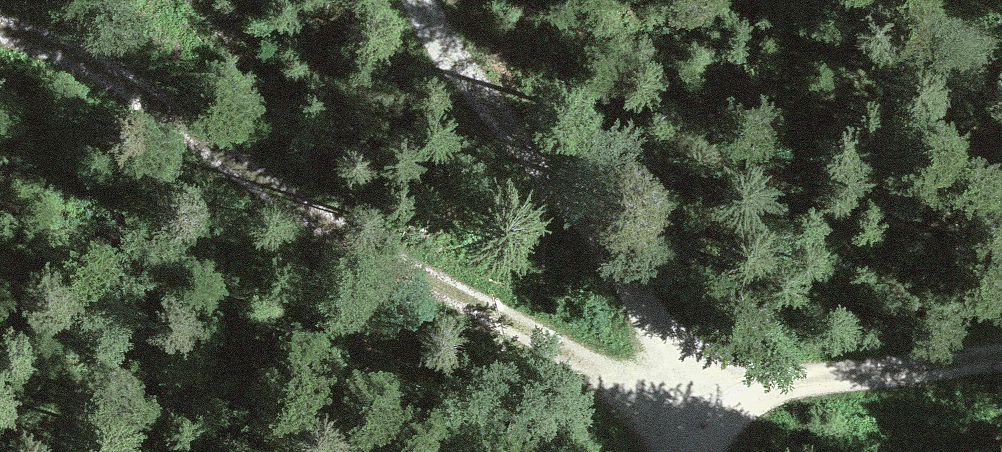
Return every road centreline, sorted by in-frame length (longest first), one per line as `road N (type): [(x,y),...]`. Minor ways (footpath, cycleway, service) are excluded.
road 1 (track): [(0,36),(85,64),(361,214),(670,422)]
road 2 (track): [(670,422),(639,248),(460,66),(433,0)]
road 3 (track): [(1001,385),(670,422)]

